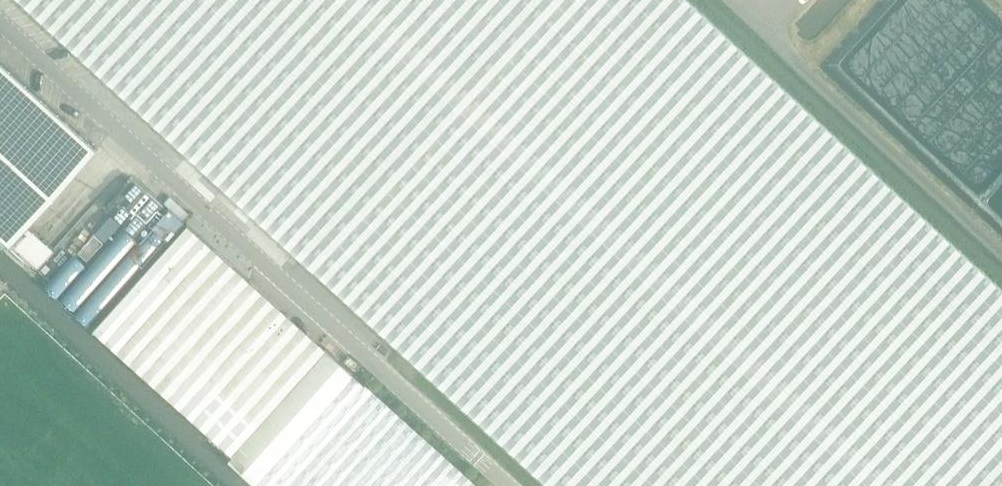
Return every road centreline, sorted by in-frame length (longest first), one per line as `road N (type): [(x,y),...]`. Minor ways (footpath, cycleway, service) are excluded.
road 1 (unclassified): [(515,485),(0,18)]

